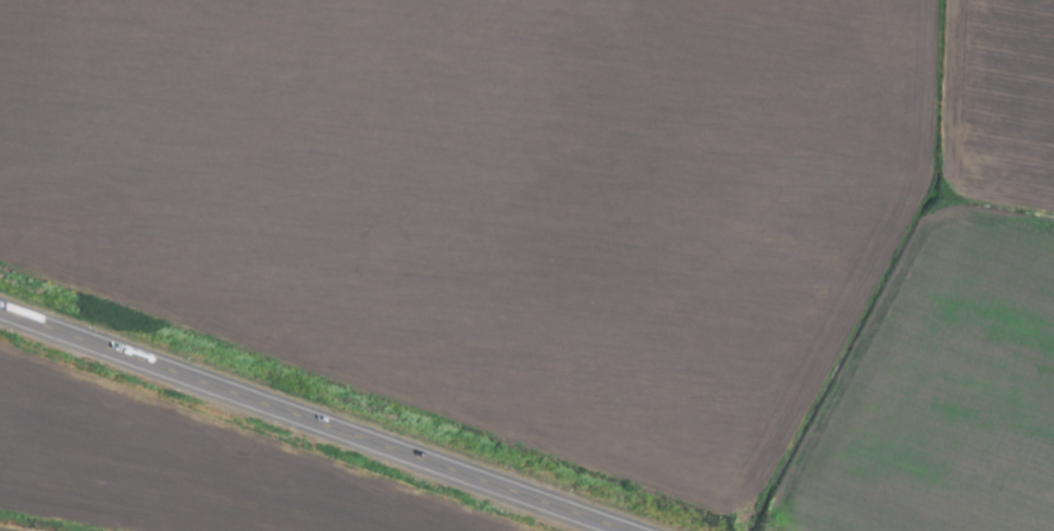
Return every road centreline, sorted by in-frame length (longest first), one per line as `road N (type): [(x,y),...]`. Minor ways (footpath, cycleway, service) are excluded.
road 1 (trunk): [(0,312),(622,530)]

